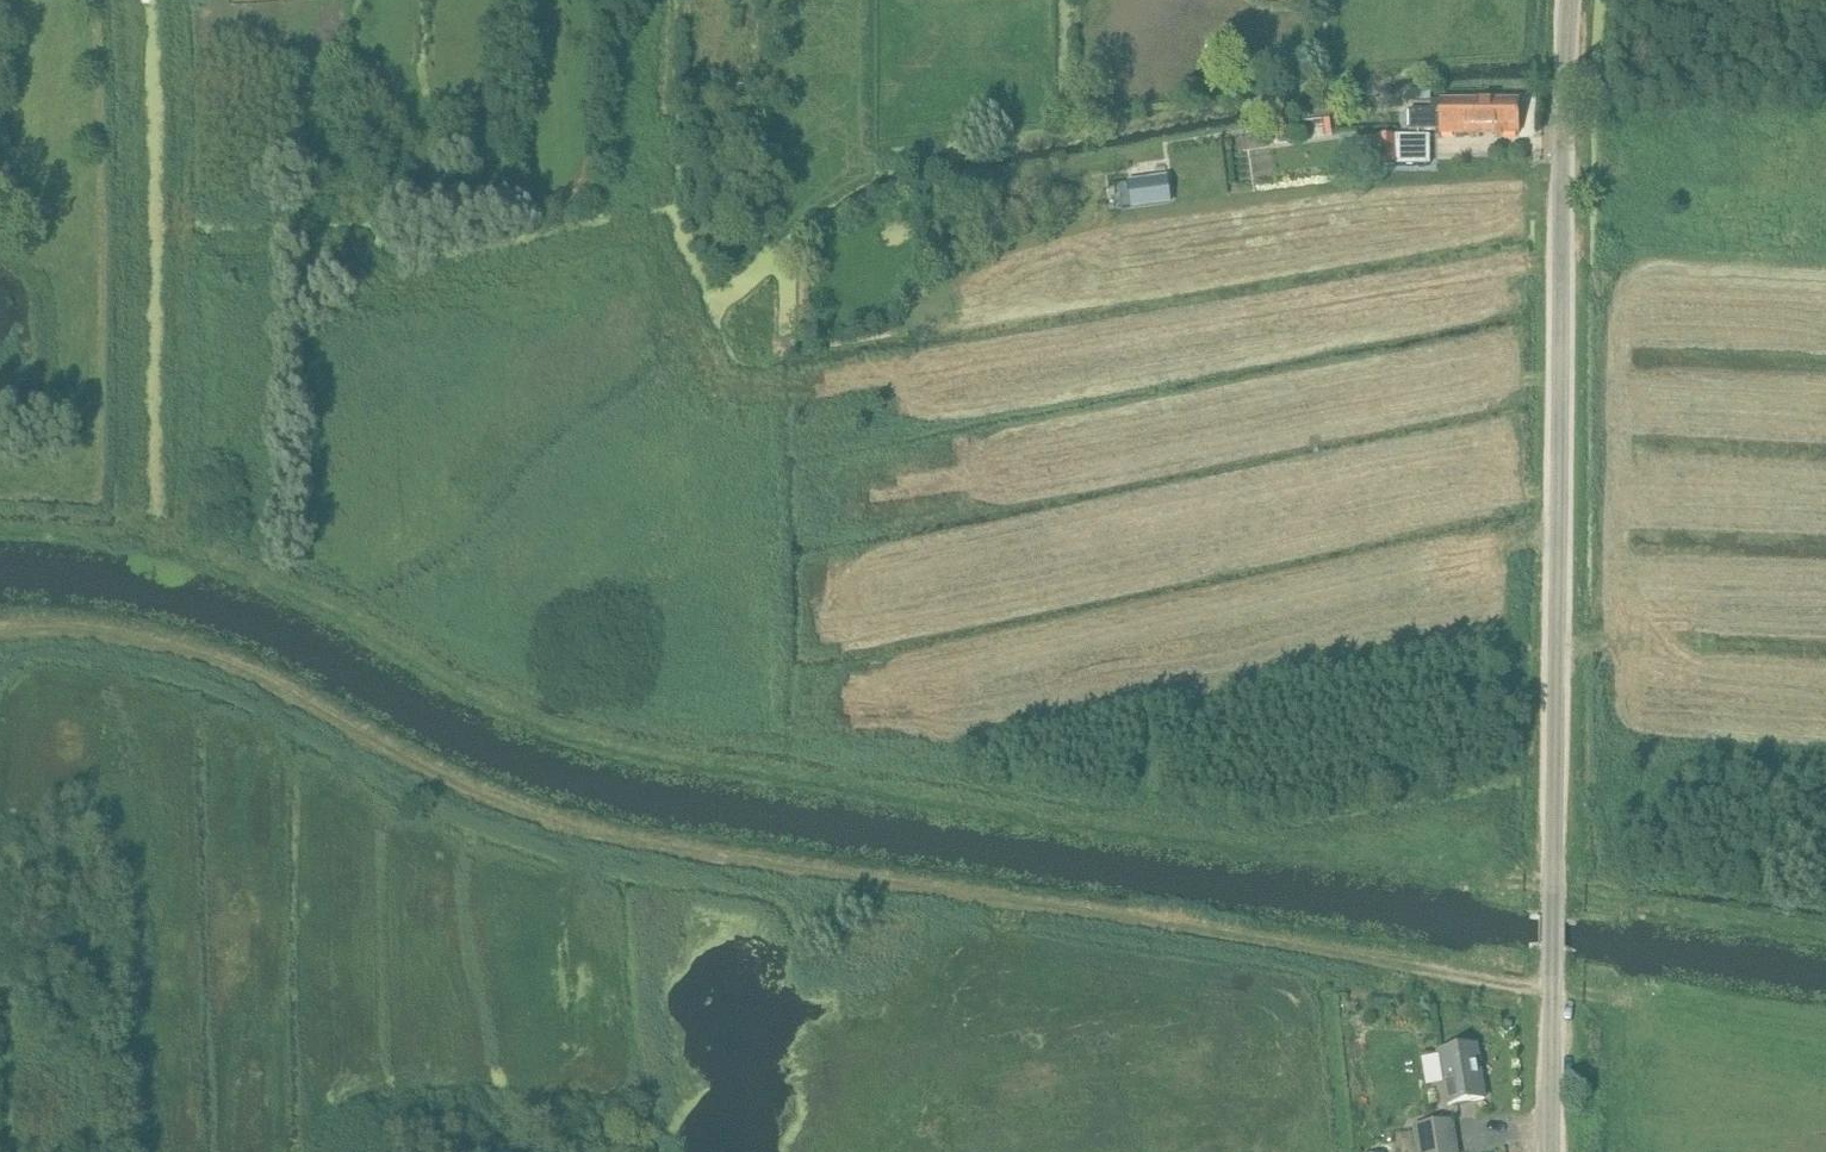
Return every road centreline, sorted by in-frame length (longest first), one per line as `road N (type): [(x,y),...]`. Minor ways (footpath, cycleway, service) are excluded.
road 1 (unclassified): [(1551,1151),(1570,0)]

